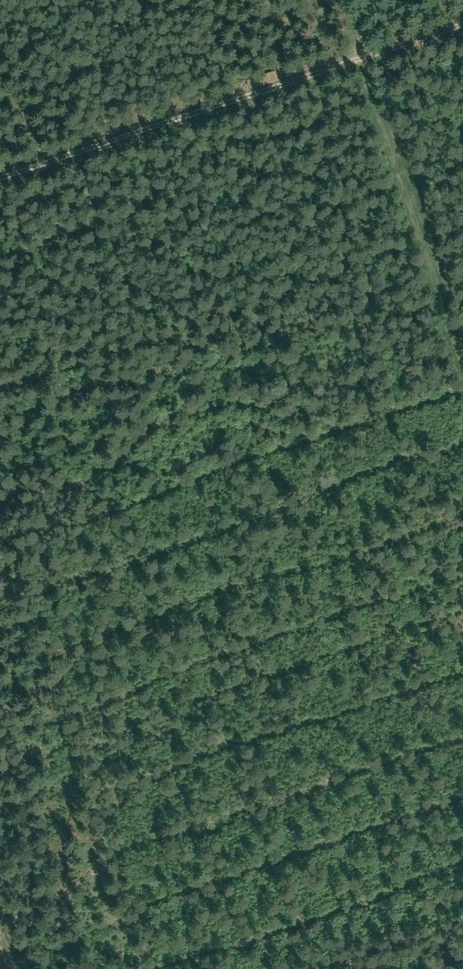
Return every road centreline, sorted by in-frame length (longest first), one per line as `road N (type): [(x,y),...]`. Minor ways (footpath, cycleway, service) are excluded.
road 1 (track): [(462,23),(0,179)]
road 2 (track): [(462,368),(342,0)]

